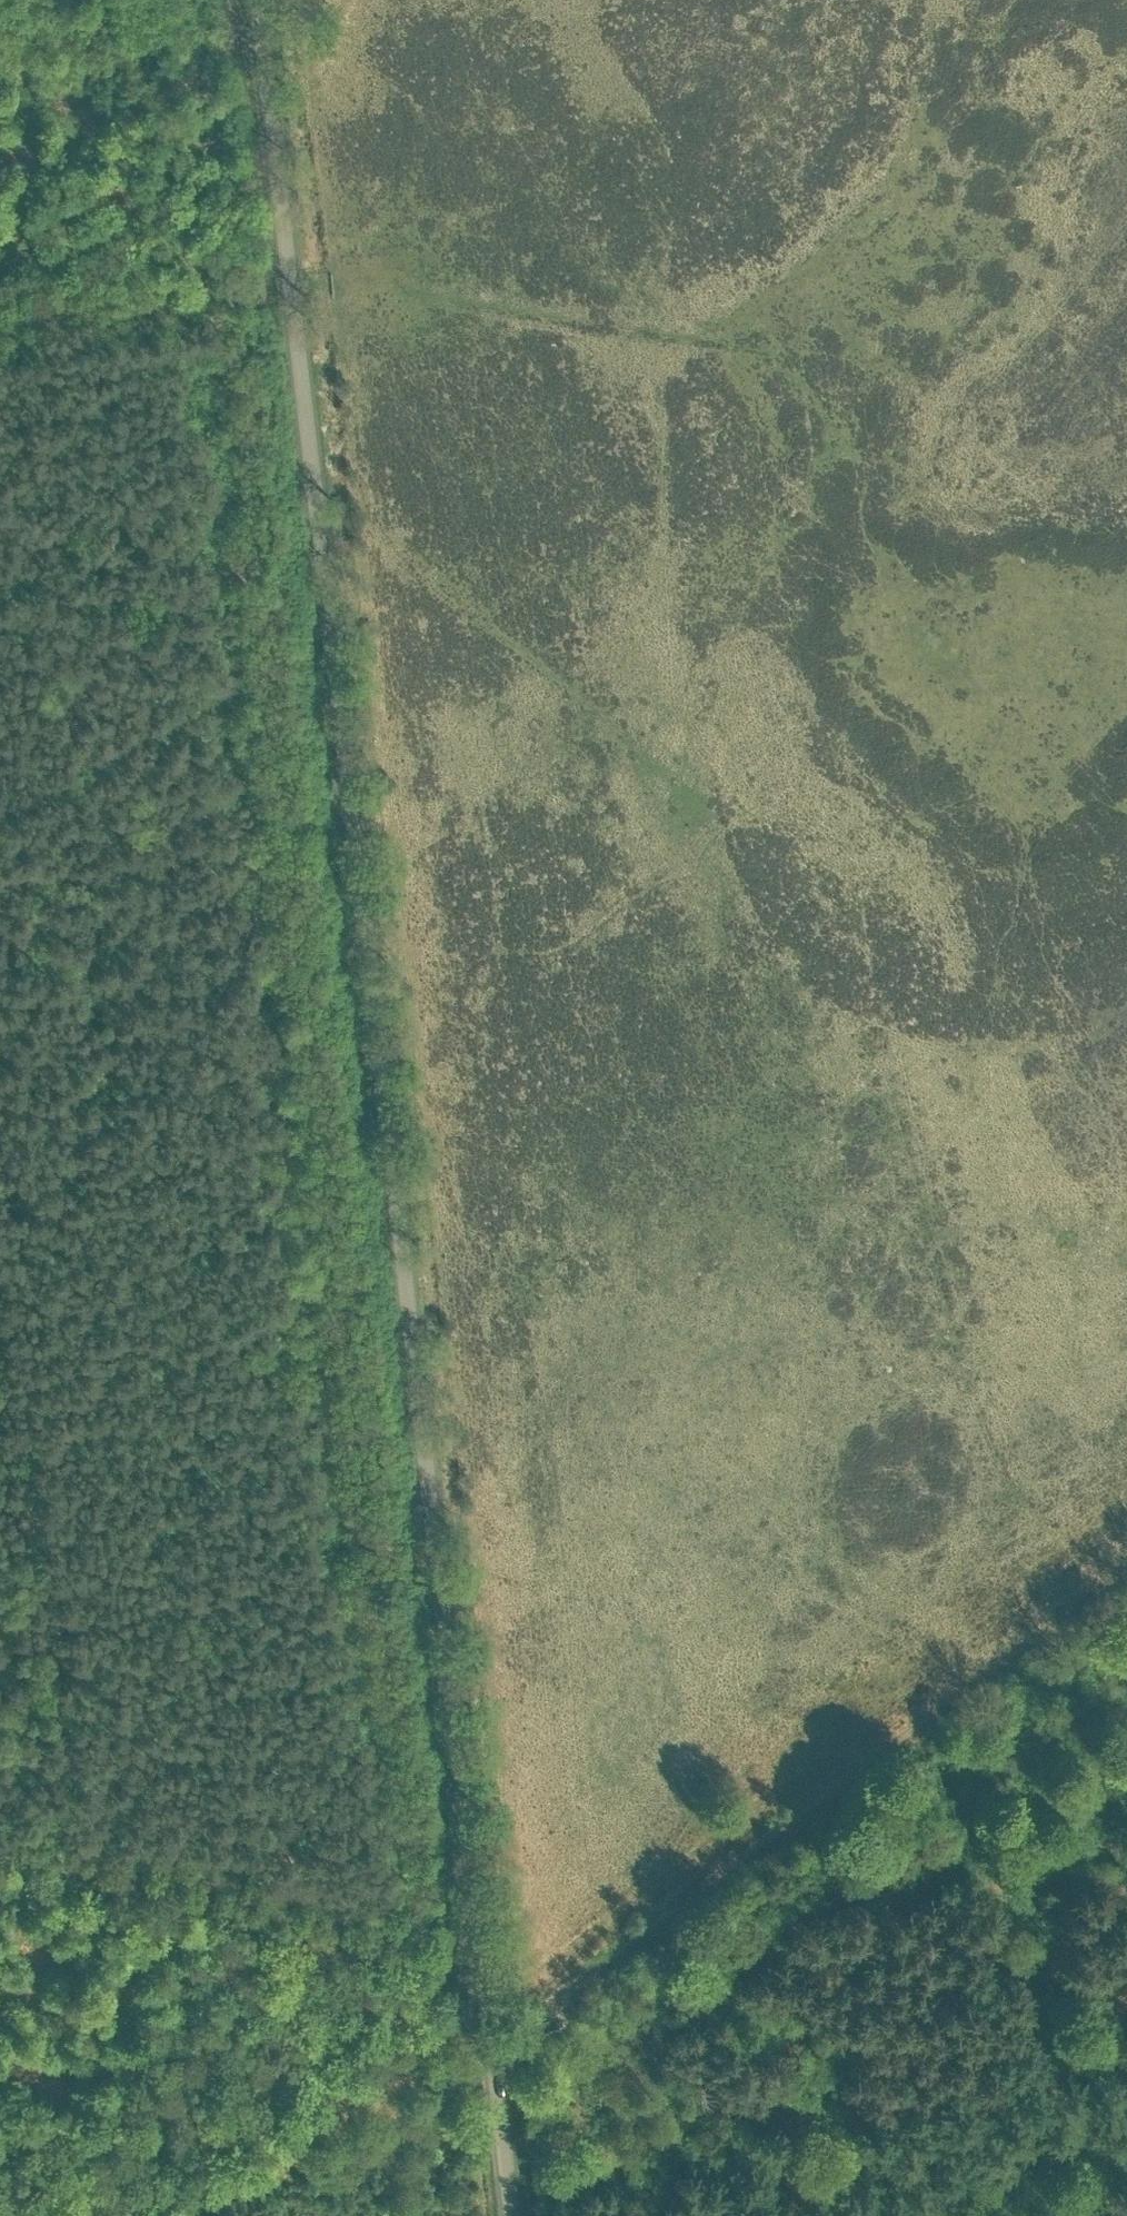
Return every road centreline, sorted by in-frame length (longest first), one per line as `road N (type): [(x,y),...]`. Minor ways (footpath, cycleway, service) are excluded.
road 1 (tertiary): [(511,2215),(257,0)]
road 2 (track): [(603,1962),(1126,1567)]
road 3 (track): [(482,1961),(422,1967),(0,1846)]

